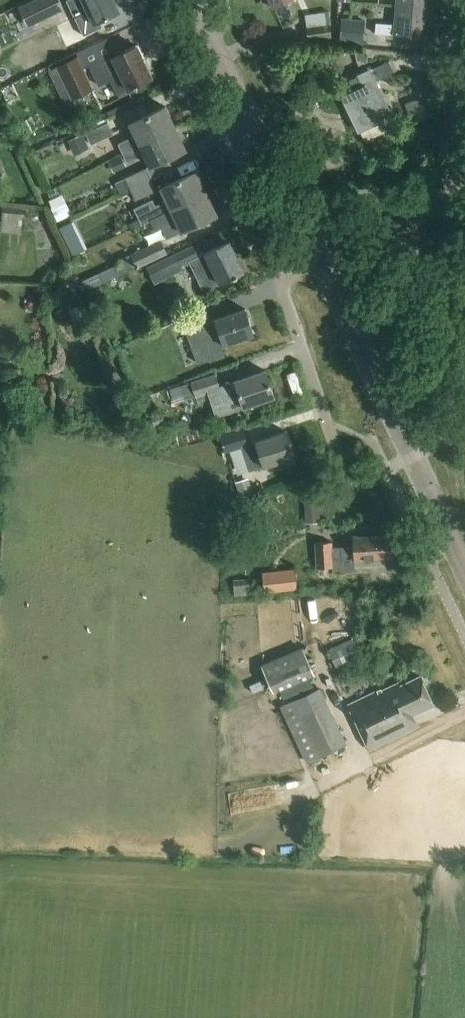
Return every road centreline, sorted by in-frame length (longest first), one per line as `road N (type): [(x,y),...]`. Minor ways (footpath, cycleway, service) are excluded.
road 1 (secondary): [(464,565),(306,218)]
road 2 (secondary): [(306,218),(195,0)]
road 3 (residential): [(306,218),(286,247),(283,273),(333,448)]
road 4 (residential): [(453,246),(424,256),(405,245),(401,232),(456,186)]

